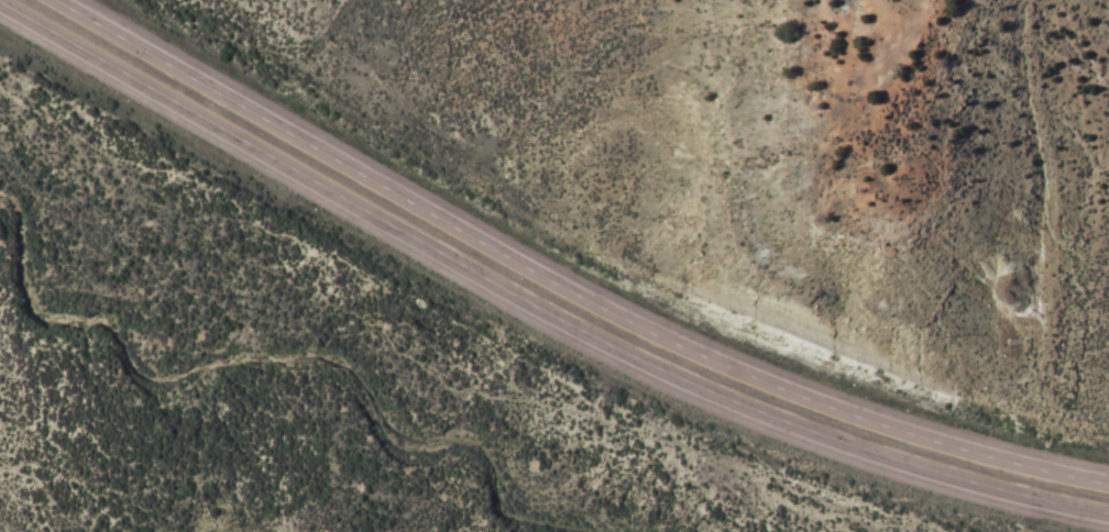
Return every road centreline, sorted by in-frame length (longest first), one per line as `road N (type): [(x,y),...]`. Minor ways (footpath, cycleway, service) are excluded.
road 1 (trunk): [(0,4),(501,288),(720,398),(934,475),(1108,516)]
road 2 (trunk): [(1108,482),(944,442),(733,367),(517,258),(60,0)]

